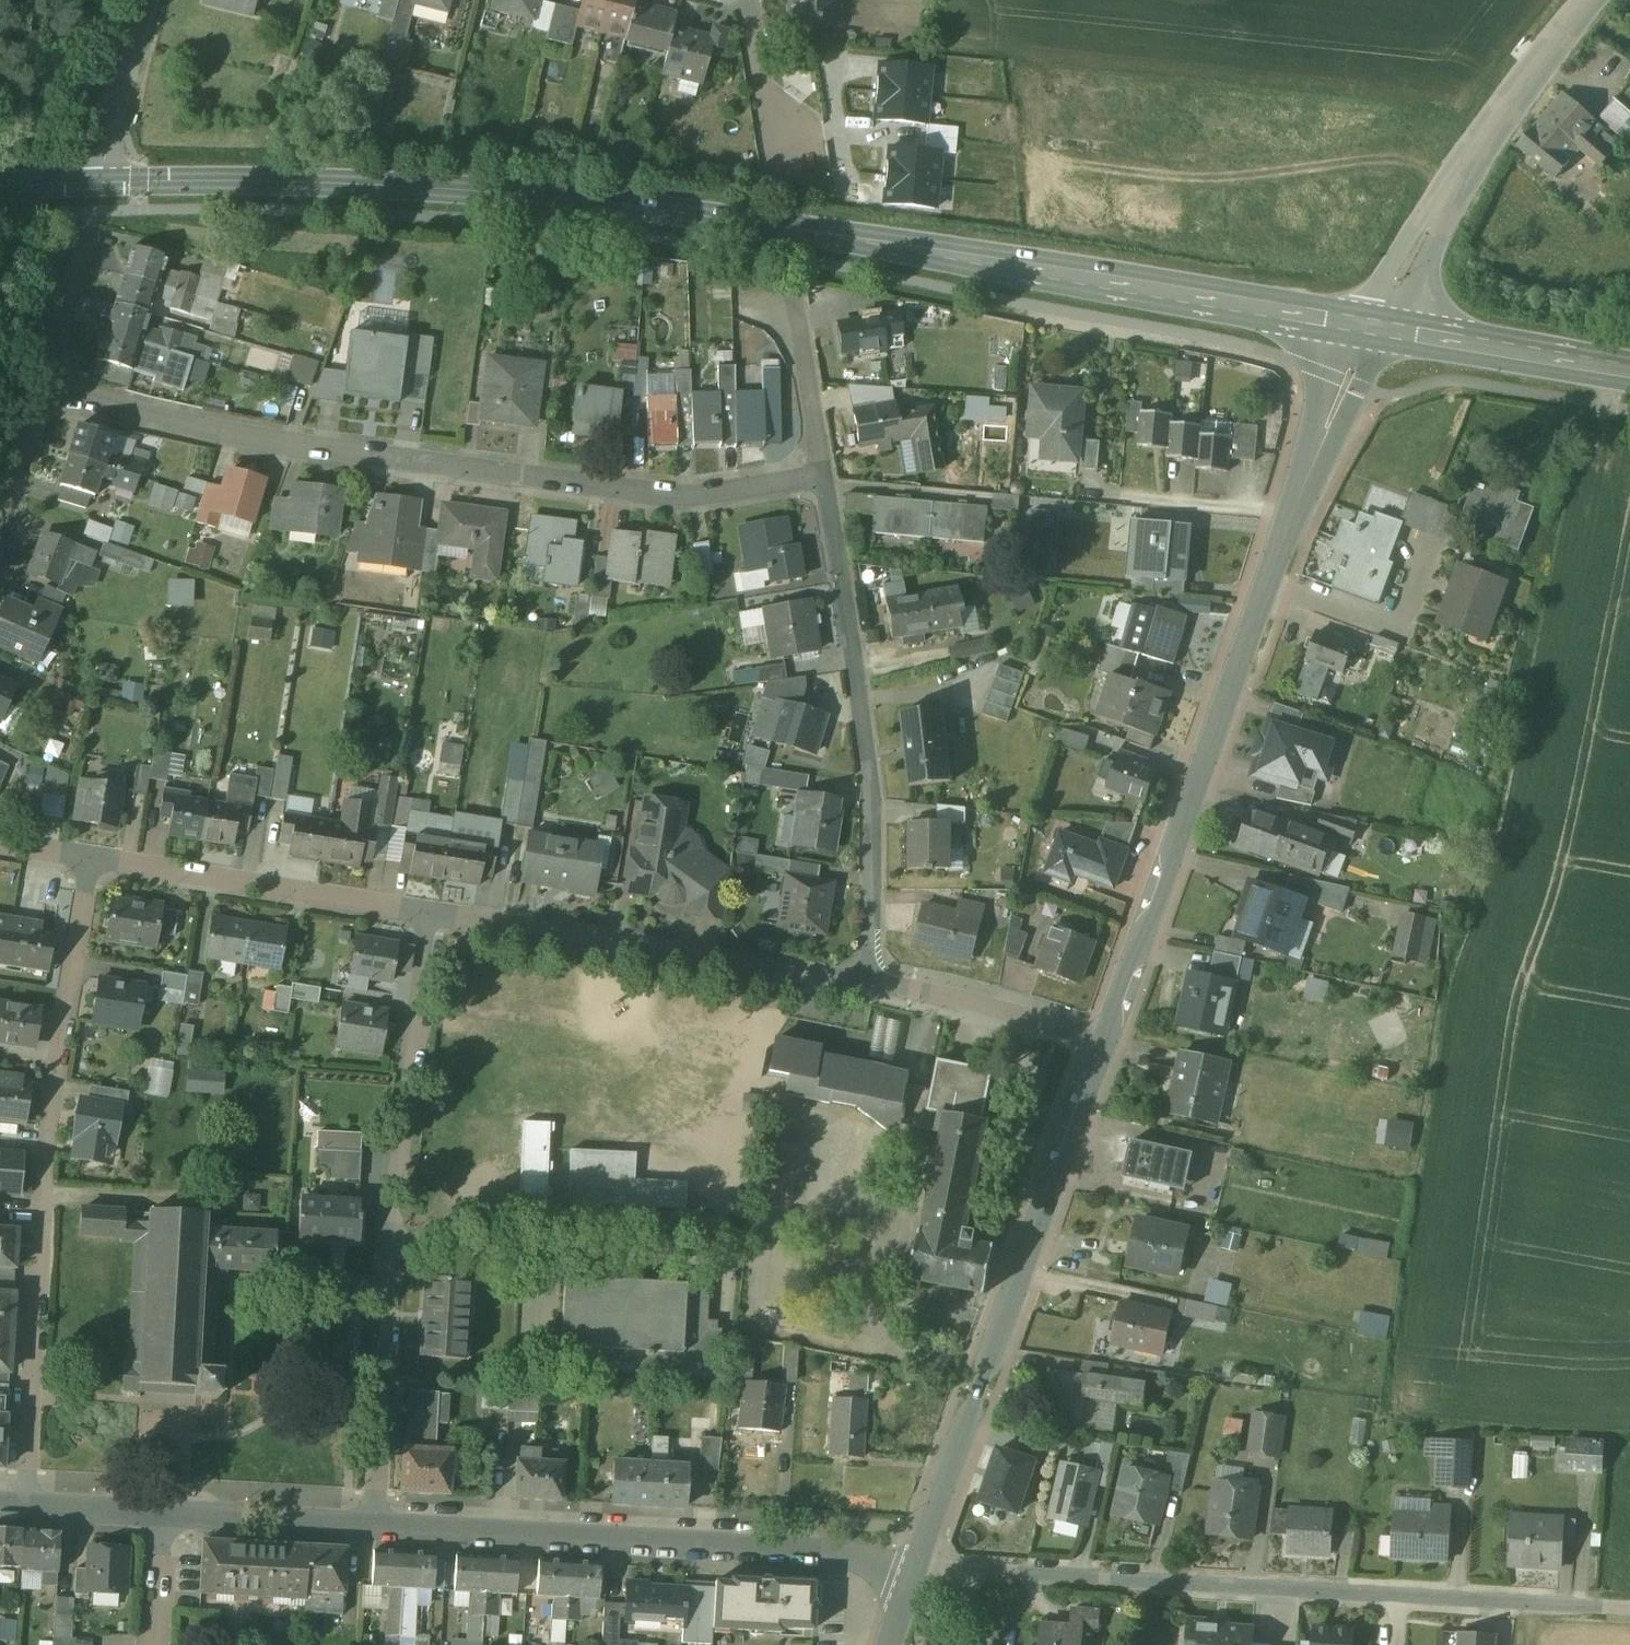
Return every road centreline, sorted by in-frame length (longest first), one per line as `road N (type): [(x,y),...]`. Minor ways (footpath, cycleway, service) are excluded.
road 1 (secondary): [(94,185),(378,185),(767,226),(1366,329)]
road 2 (residential): [(826,477),(691,496),(577,484),(270,439),(40,389)]
road 3 (residential): [(1103,1041),(1366,329)]
road 4 (residential): [(912,1574),(969,1571),(1621,1606)]
road 5 (residential): [(27,1507),(48,1136),(92,857)]
road 6 (residential): [(912,1574),(1103,1041)]
road 7 (residential): [(371,1527),(849,1555),(912,1574)]
road 8 (residential): [(876,980),(871,765),(826,477)]
road 9 (residential): [(876,980),(429,912)]
road 10 (unclassified): [(1366,329),(1463,169),(1595,0)]
road 11 (residential): [(429,912),(92,857)]
road 12 (residential): [(390,1242),(429,912)]
road 13 (residential): [(371,1527),(390,1242)]
road 14 (secondary): [(1366,329),(1629,370)]
road 15 (residential): [(1103,1041),(876,980)]
road 16 (residential): [(163,1516),(371,1527)]
road 17 (residential): [(94,185),(148,0)]
road 18 (residential): [(826,477),(800,342),(777,309)]
road 19 (residential): [(40,389),(89,227)]
road 20 (residential): [(790,159),(761,89),(745,0)]
road 21 (residential): [(27,1507),(163,1516)]
road 22 (residential): [(390,1242),(525,1249)]
road 23 (track): [(140,31),(12,0)]
road 24 (residential): [(154,1644),(163,1516)]

